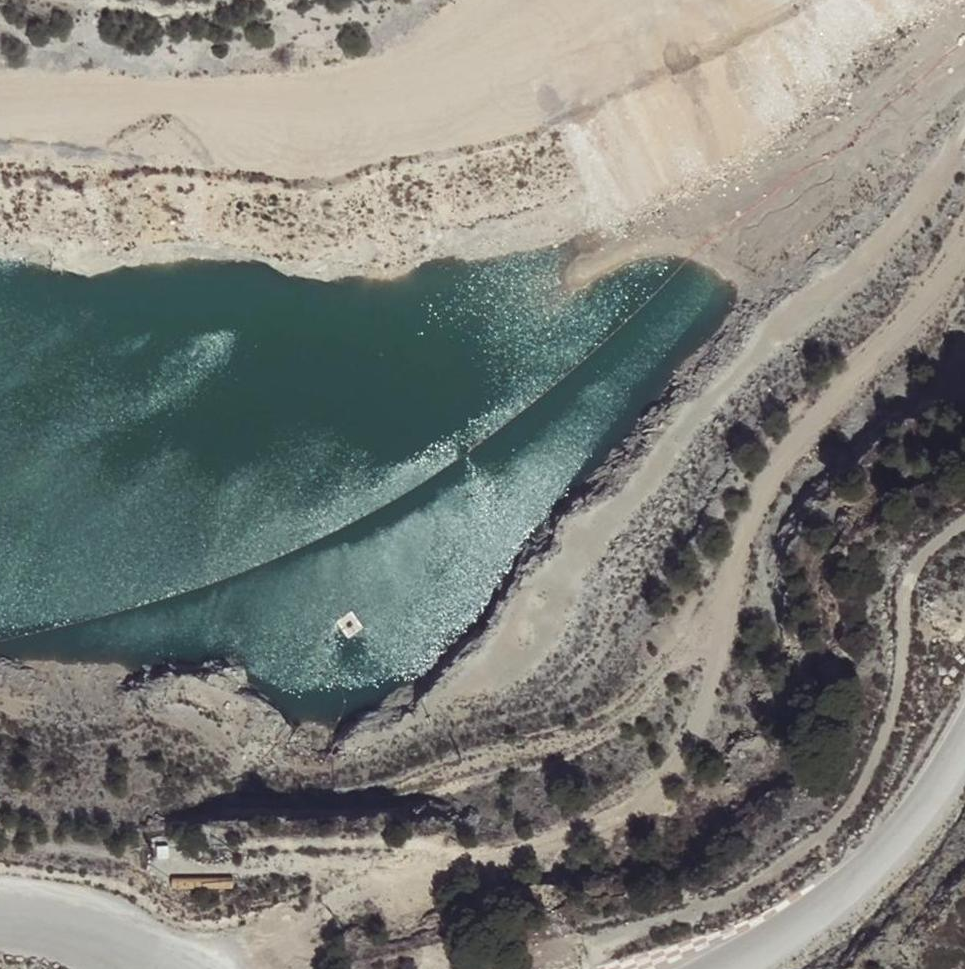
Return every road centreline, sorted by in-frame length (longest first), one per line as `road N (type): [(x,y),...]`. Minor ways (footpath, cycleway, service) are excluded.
road 1 (track): [(230,968),(288,924),(396,884),(578,845),(660,784),(708,715),(760,502),(964,252)]
road 2 (track): [(540,968),(758,885),(833,830),(891,720),(907,577),(936,544),(964,527)]
road 3 (track): [(737,0),(505,87),(351,91)]
road 4 (track): [(0,119),(351,91)]
road 5 (unclassified): [(727,968),(836,897),(876,861),(931,799),(964,743)]
road 6 (unclassified): [(0,914),(76,928),(161,968)]

